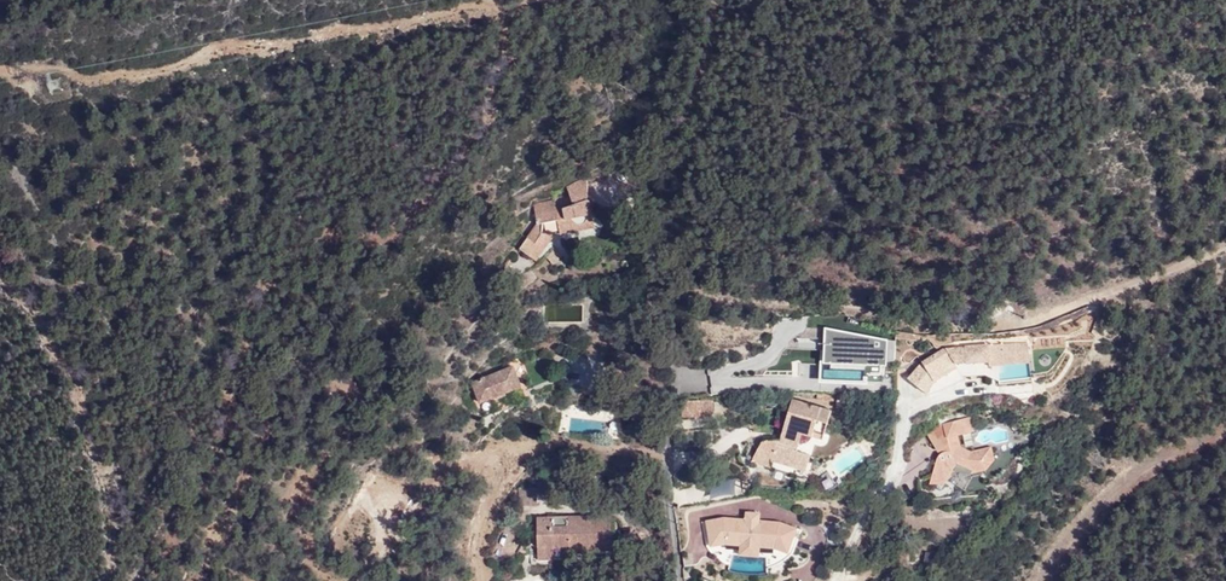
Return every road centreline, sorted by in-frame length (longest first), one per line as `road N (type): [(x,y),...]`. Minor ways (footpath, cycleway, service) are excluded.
road 1 (track): [(1225,235),(1103,301),(1016,325),(698,291)]
road 2 (residential): [(679,580),(666,450),(677,364),(647,285)]

